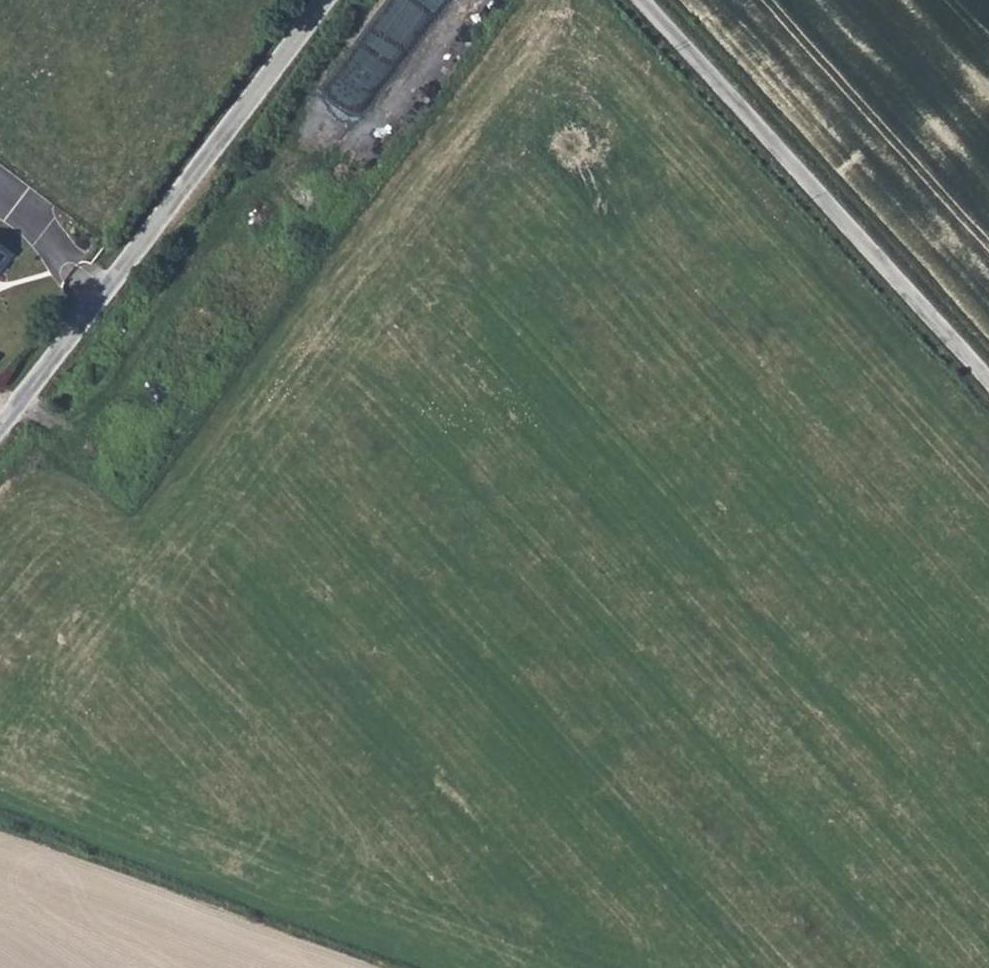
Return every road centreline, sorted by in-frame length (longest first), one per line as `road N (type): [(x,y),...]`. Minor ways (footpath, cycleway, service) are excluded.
road 1 (unclassified): [(327,0),(0,424)]
road 2 (unclassified): [(644,0),(988,380)]

